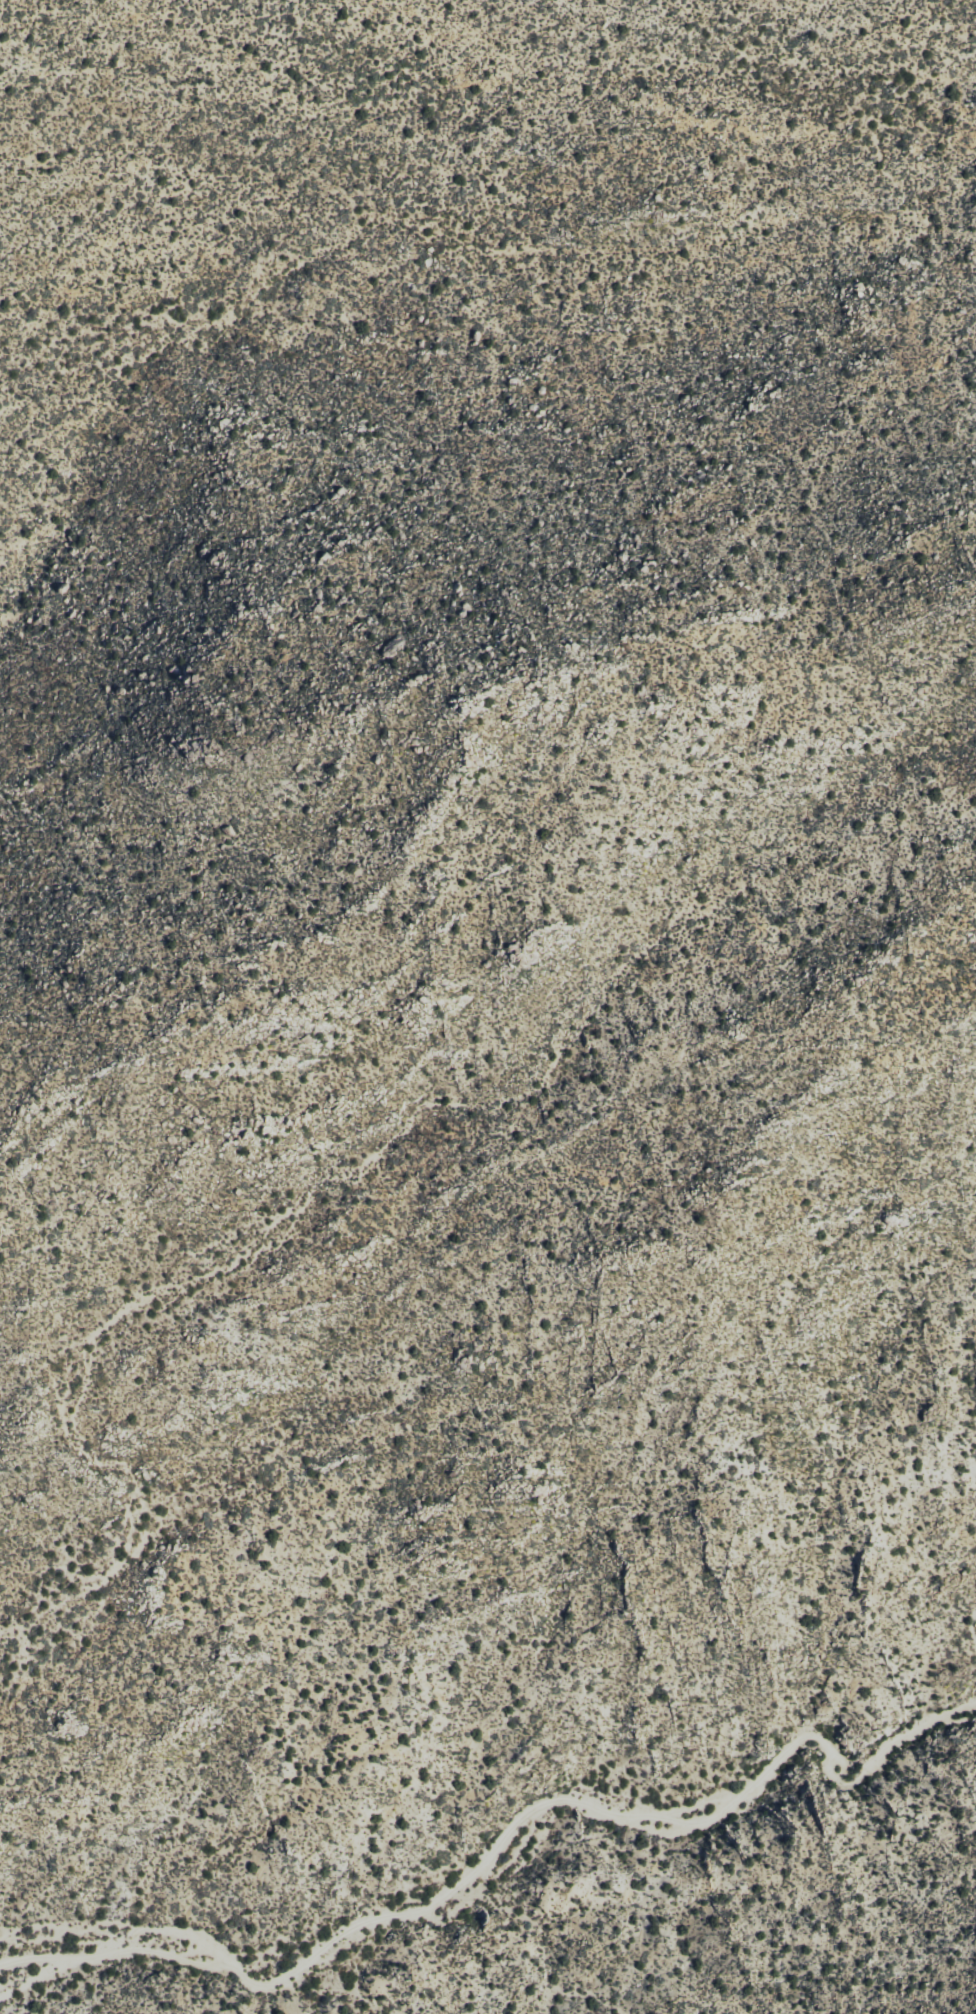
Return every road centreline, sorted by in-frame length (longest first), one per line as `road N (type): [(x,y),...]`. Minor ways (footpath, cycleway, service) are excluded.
road 1 (track): [(975,1702),(916,1728),(851,1783),(832,1776),(824,1742),(804,1736),(709,1818),(621,1817),(570,1799),(545,1803),(520,1817),(449,1894),(423,1909),(354,1925),(278,1982),(259,1987),(232,1965),(133,1948),(0,1966)]

